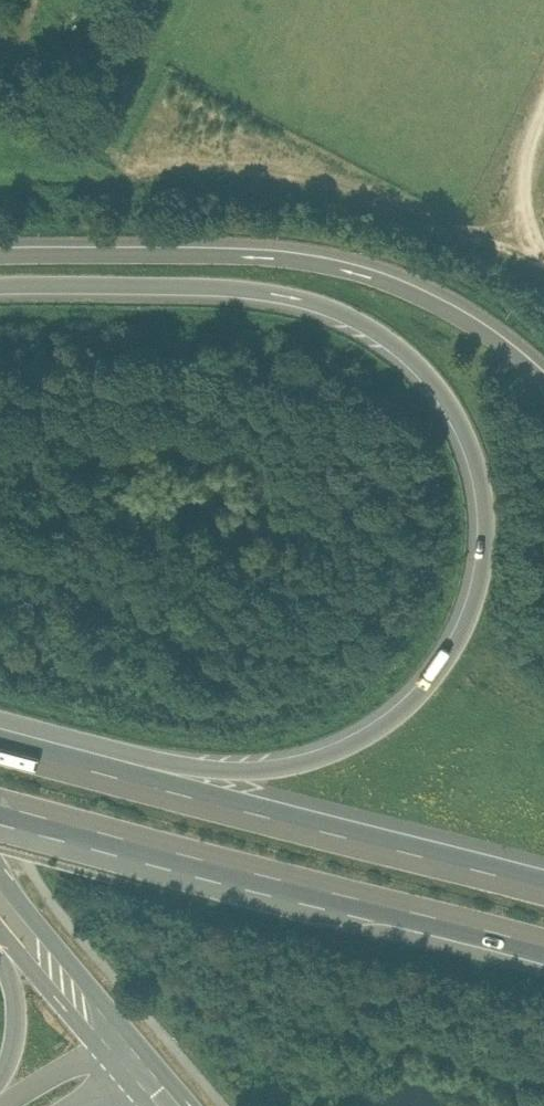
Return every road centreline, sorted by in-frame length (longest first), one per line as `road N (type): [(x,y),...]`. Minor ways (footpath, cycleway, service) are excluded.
road 1 (motorway): [(0,284),(242,285),(308,296),(355,315),(393,339),(452,407),(480,471),(487,539),(476,603),(438,675),(410,706),(339,749),(246,767),(2,742)]
road 2 (motorway): [(543,380),(478,327),(420,294),(316,261),(242,253),(0,254)]
road 3 (motorway): [(0,800),(543,944)]
road 4 (motorway): [(543,886),(2,742)]
road 5 (primary): [(0,903),(115,1039)]
road 6 (motorway): [(0,920),(18,1007),(15,1045),(0,1080)]
road 7 (motorway): [(115,1039),(0,1105)]

